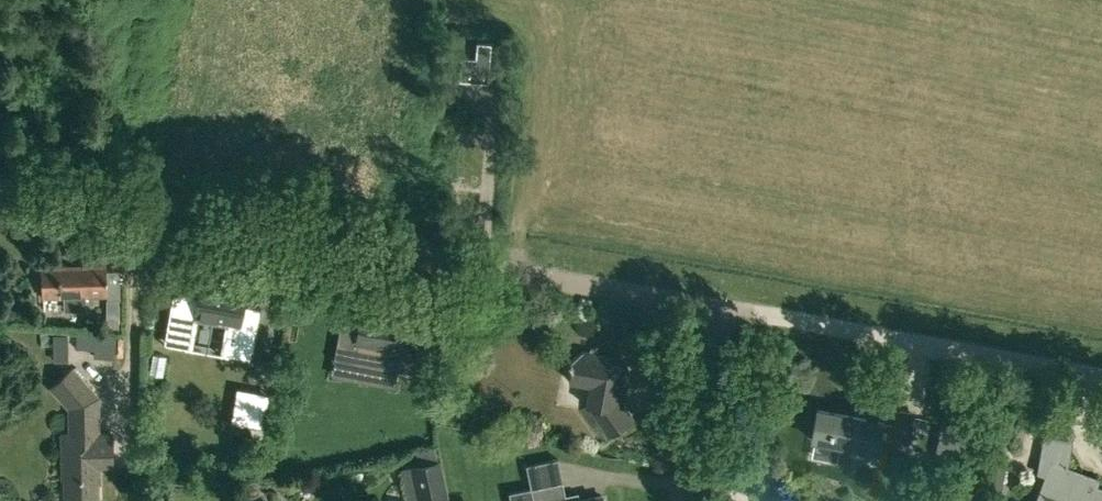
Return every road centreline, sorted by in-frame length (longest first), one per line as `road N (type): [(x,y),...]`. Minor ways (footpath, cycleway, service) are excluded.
road 1 (residential): [(681,500),(722,307),(94,197)]
road 2 (track): [(1101,375),(722,307)]

